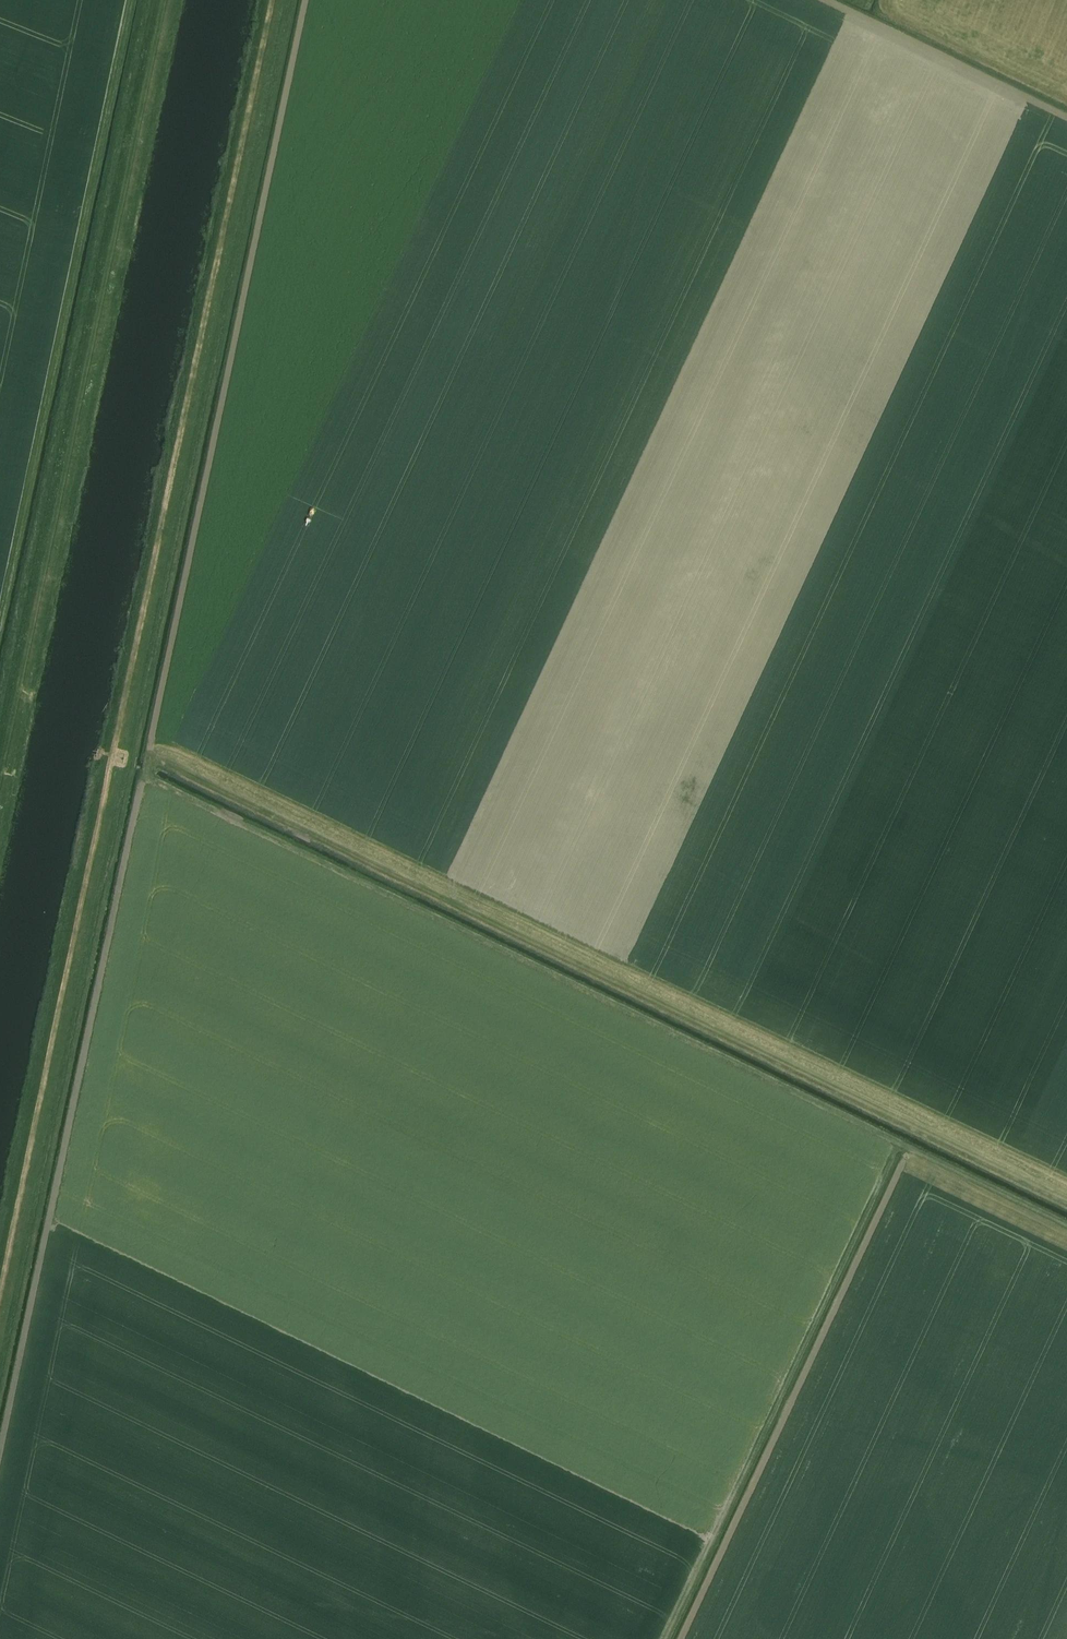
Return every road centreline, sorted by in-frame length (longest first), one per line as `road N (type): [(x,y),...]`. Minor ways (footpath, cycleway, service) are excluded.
road 1 (track): [(163,0),(0,796)]

